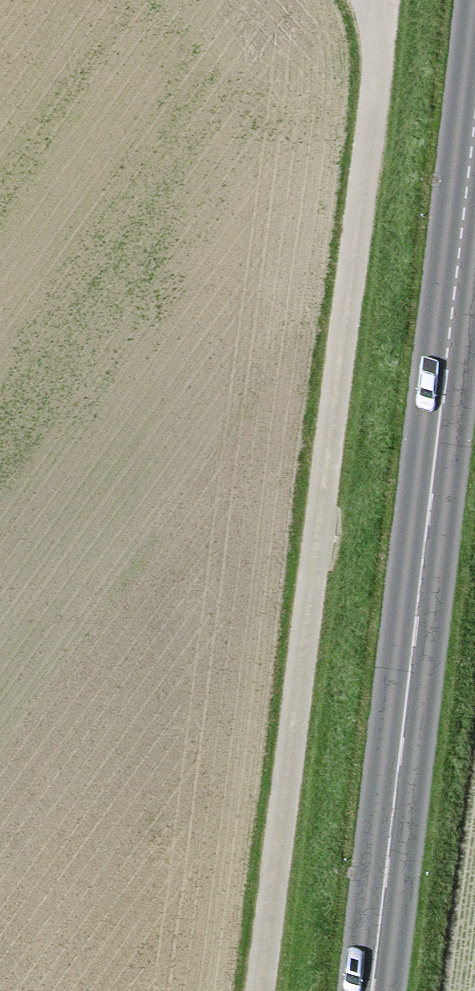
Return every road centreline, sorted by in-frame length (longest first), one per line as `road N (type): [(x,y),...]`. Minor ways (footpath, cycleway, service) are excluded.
road 1 (track): [(363,0),(253,990)]
road 2 (tertiary): [(366,990),(474,96)]

